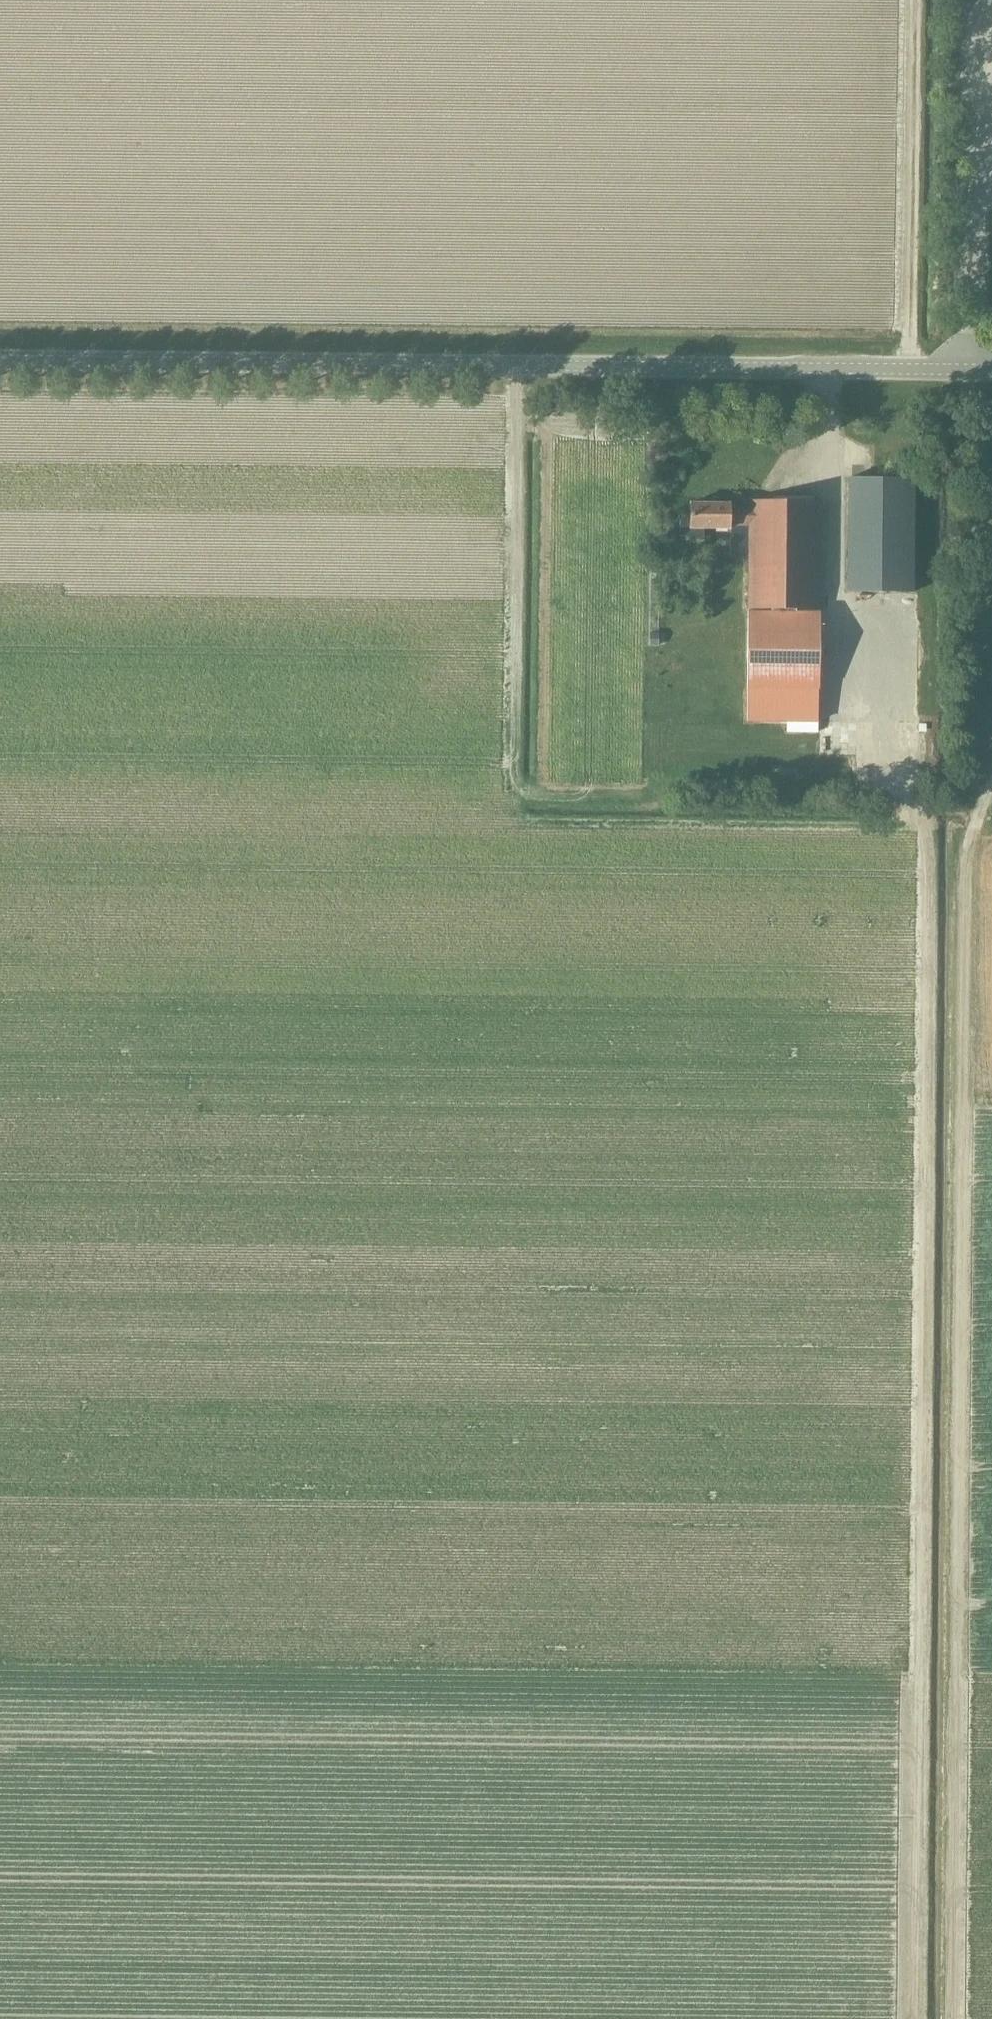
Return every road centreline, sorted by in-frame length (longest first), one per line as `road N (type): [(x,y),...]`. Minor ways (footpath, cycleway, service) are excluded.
road 1 (unclassified): [(991,370),(0,360)]

